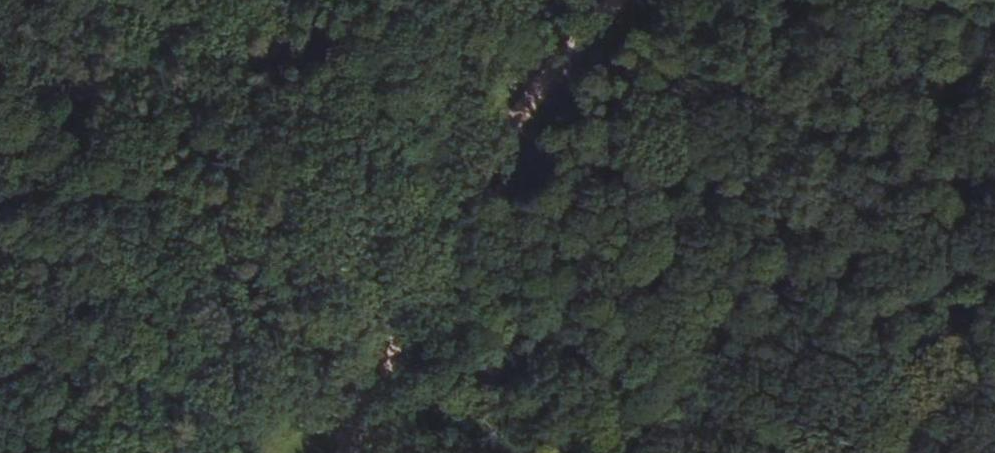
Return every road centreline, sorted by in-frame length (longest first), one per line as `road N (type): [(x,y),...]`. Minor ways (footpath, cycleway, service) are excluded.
road 1 (track): [(366,452),(421,303),(525,126),(638,0)]
road 2 (track): [(801,452),(755,0)]
road 3 (track): [(77,0),(32,79),(12,138),(29,264),(15,356),(0,383)]

